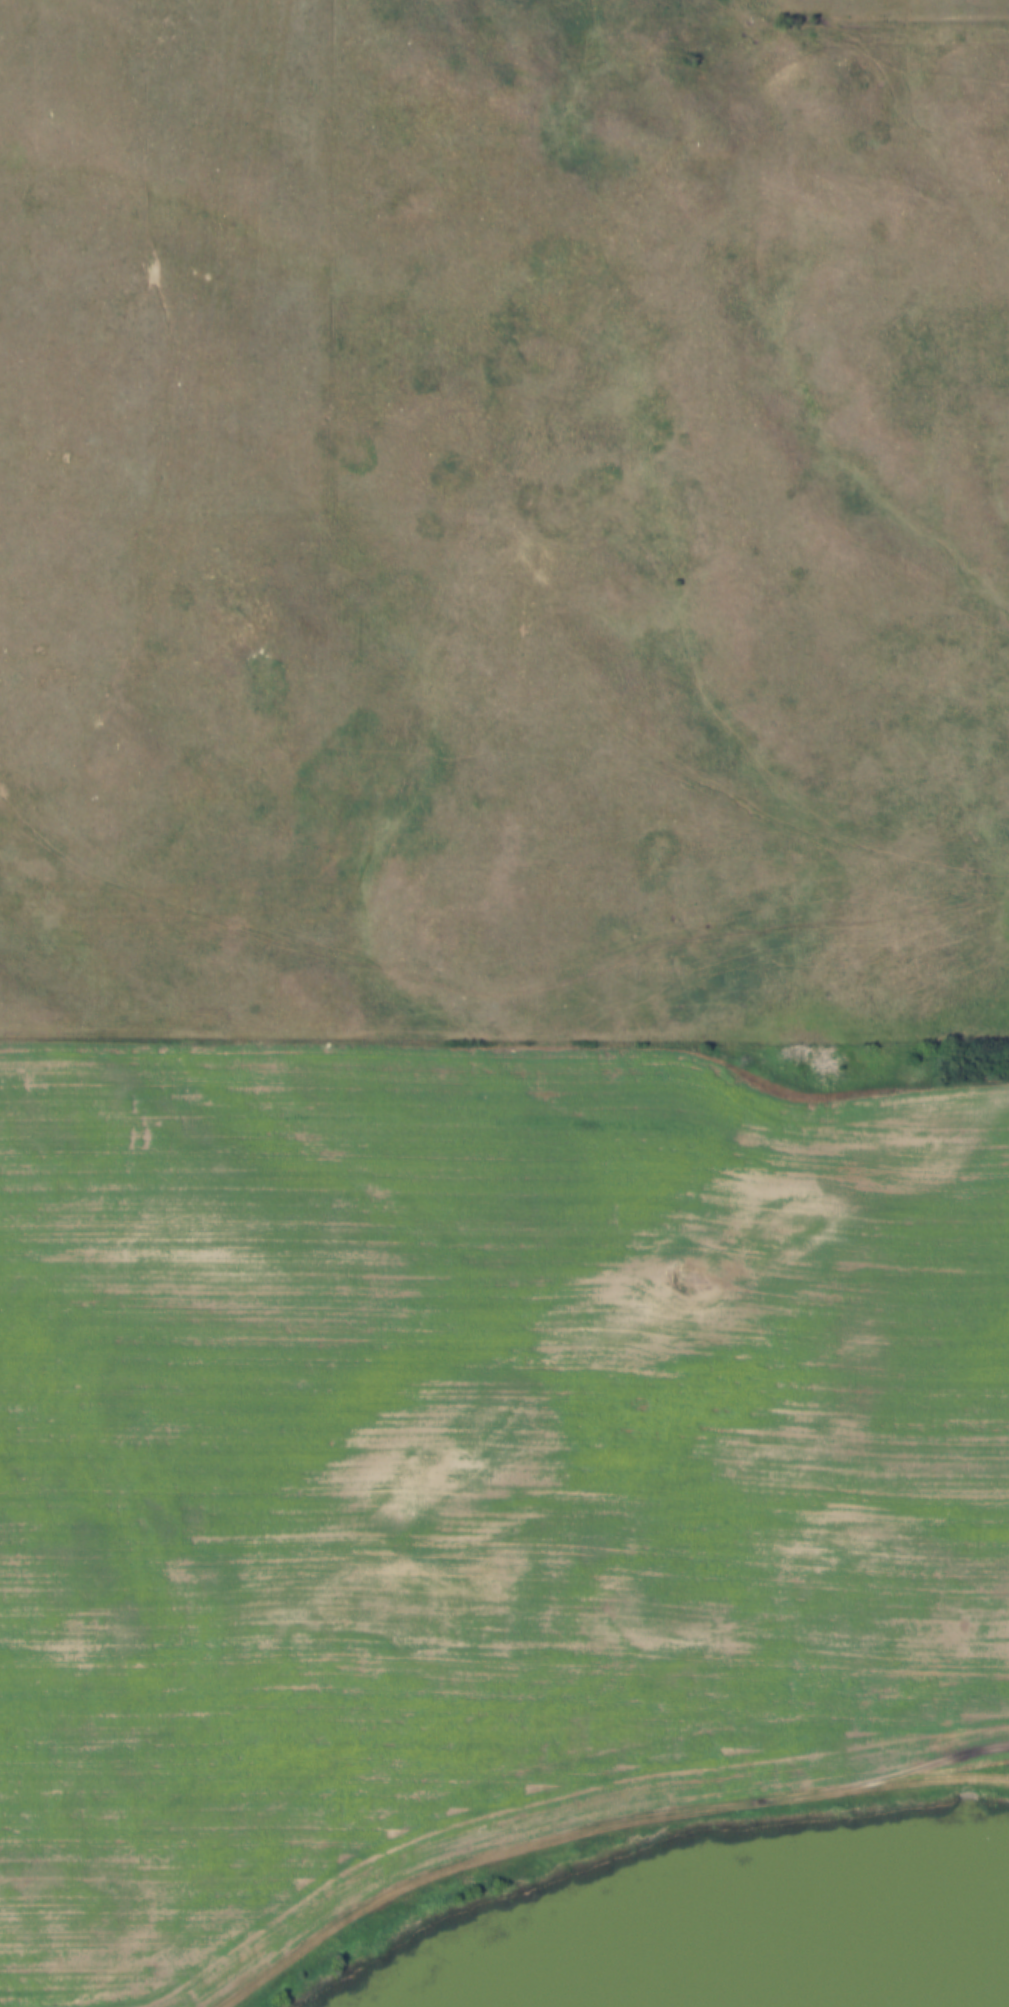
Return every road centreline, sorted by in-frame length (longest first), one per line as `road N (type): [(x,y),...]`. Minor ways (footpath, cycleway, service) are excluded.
road 1 (track): [(214,2006),(397,1880),(593,1819),(669,1804),(1008,1777)]

